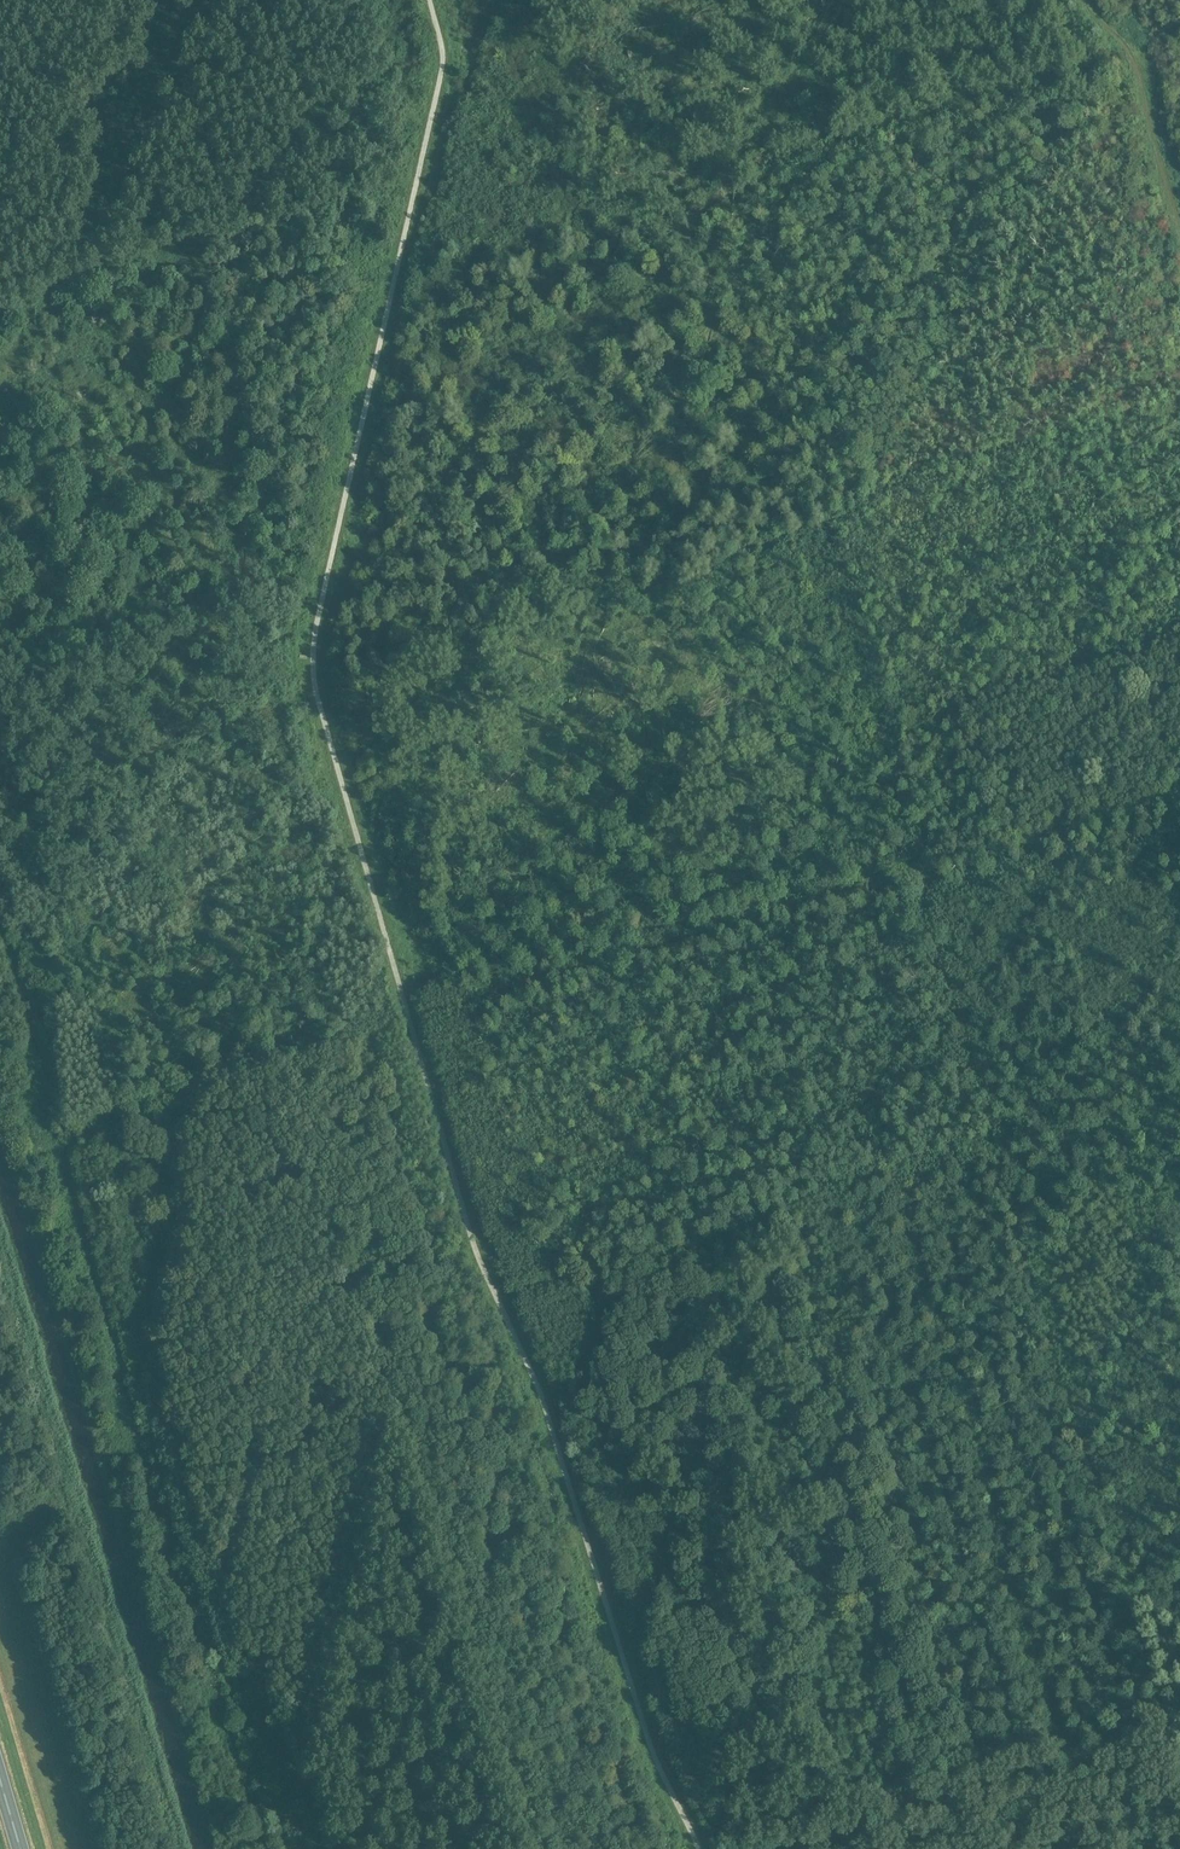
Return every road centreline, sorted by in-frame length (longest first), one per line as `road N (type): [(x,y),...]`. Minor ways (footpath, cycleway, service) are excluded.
road 1 (track): [(1127,0),(1179,176)]

